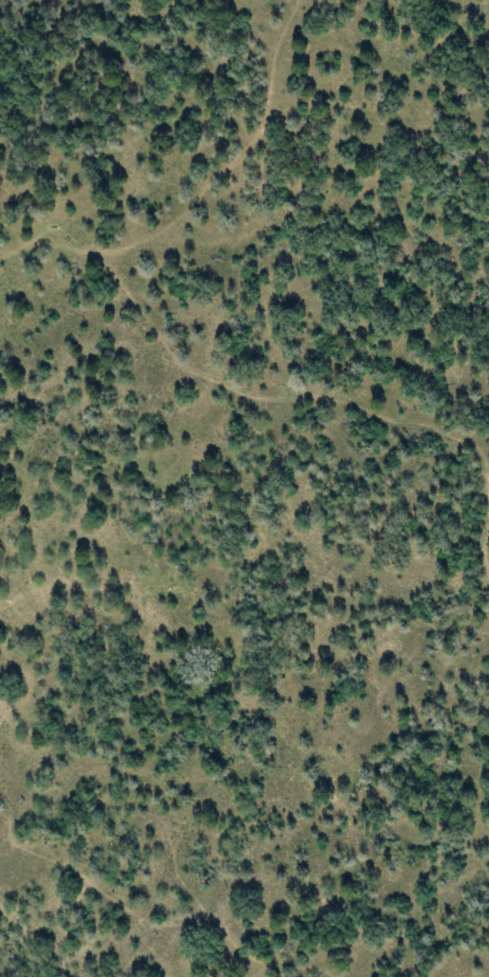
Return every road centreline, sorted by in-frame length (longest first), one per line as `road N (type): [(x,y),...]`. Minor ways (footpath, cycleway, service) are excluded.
road 1 (residential): [(0,606),(129,614),(339,606),(488,582)]

